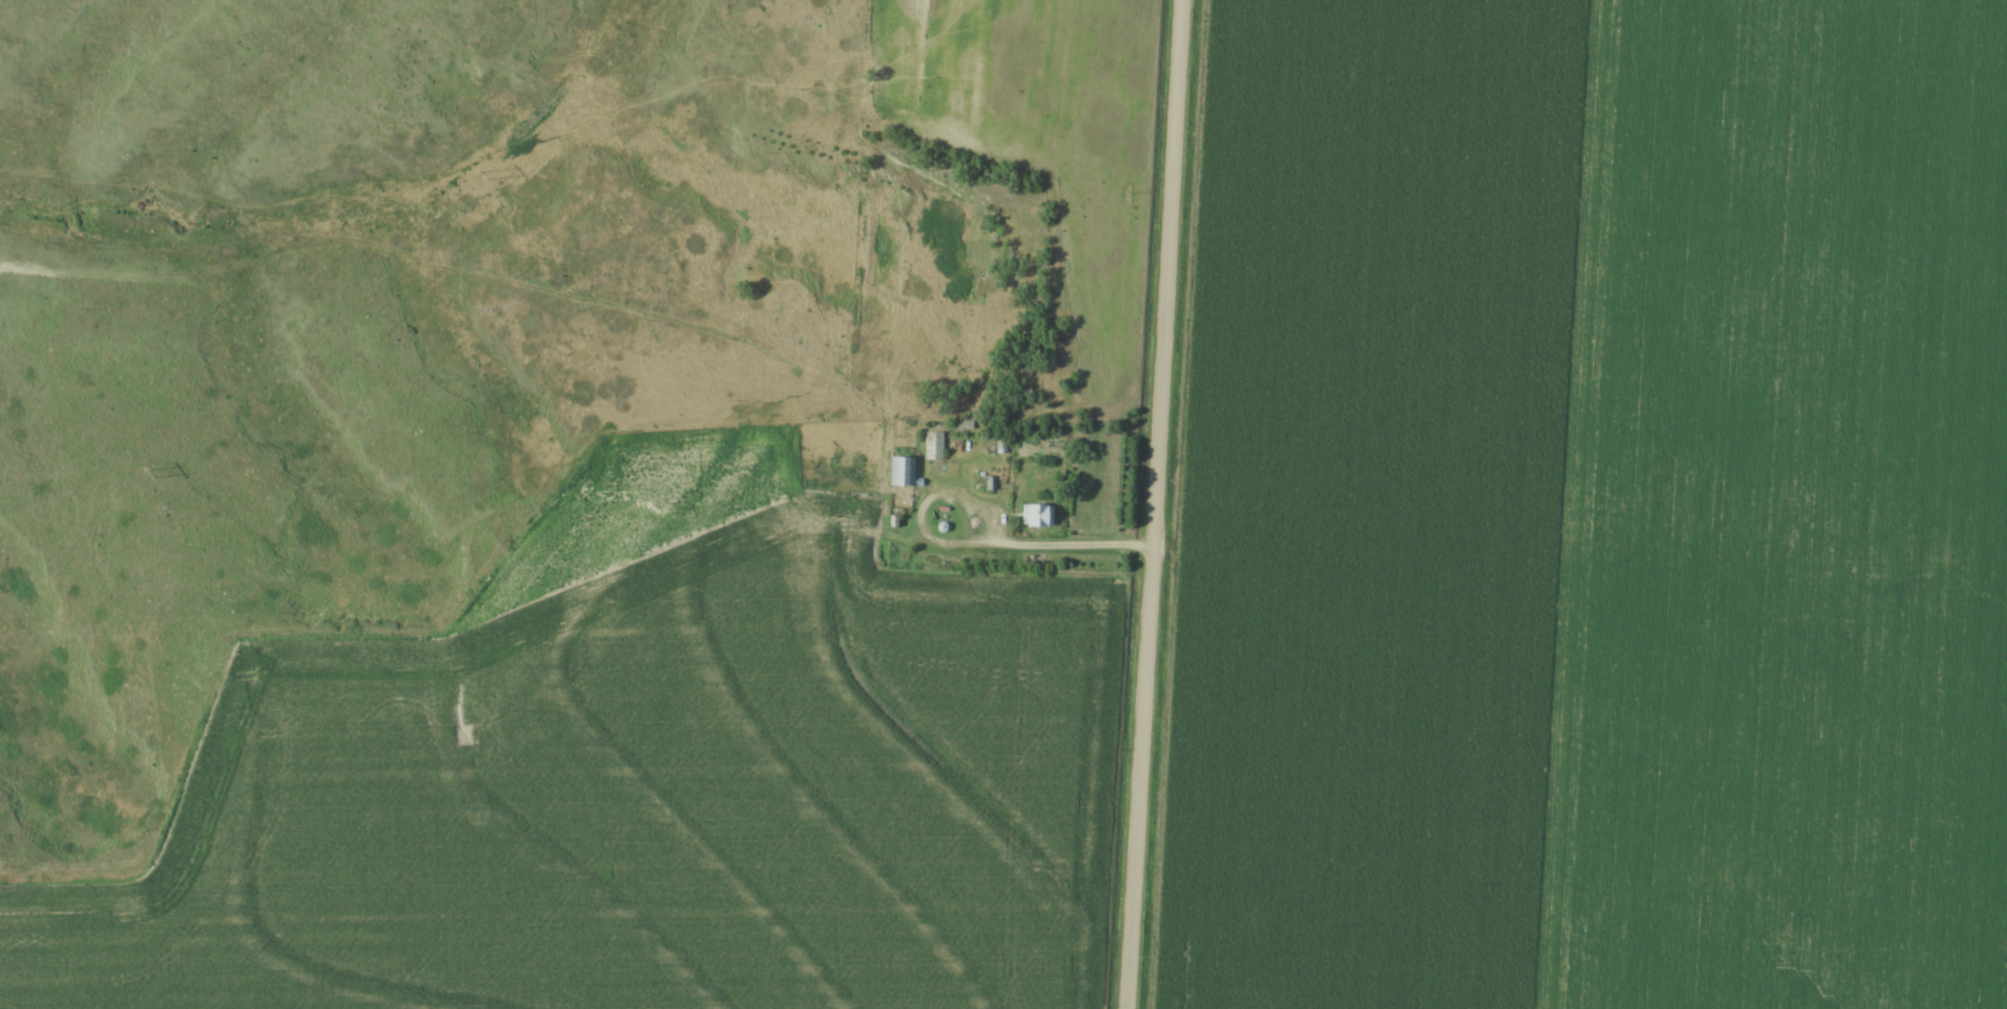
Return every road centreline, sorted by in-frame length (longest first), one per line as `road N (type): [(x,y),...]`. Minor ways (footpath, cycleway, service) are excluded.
road 1 (tertiary): [(1178,0),(1123,1008)]

